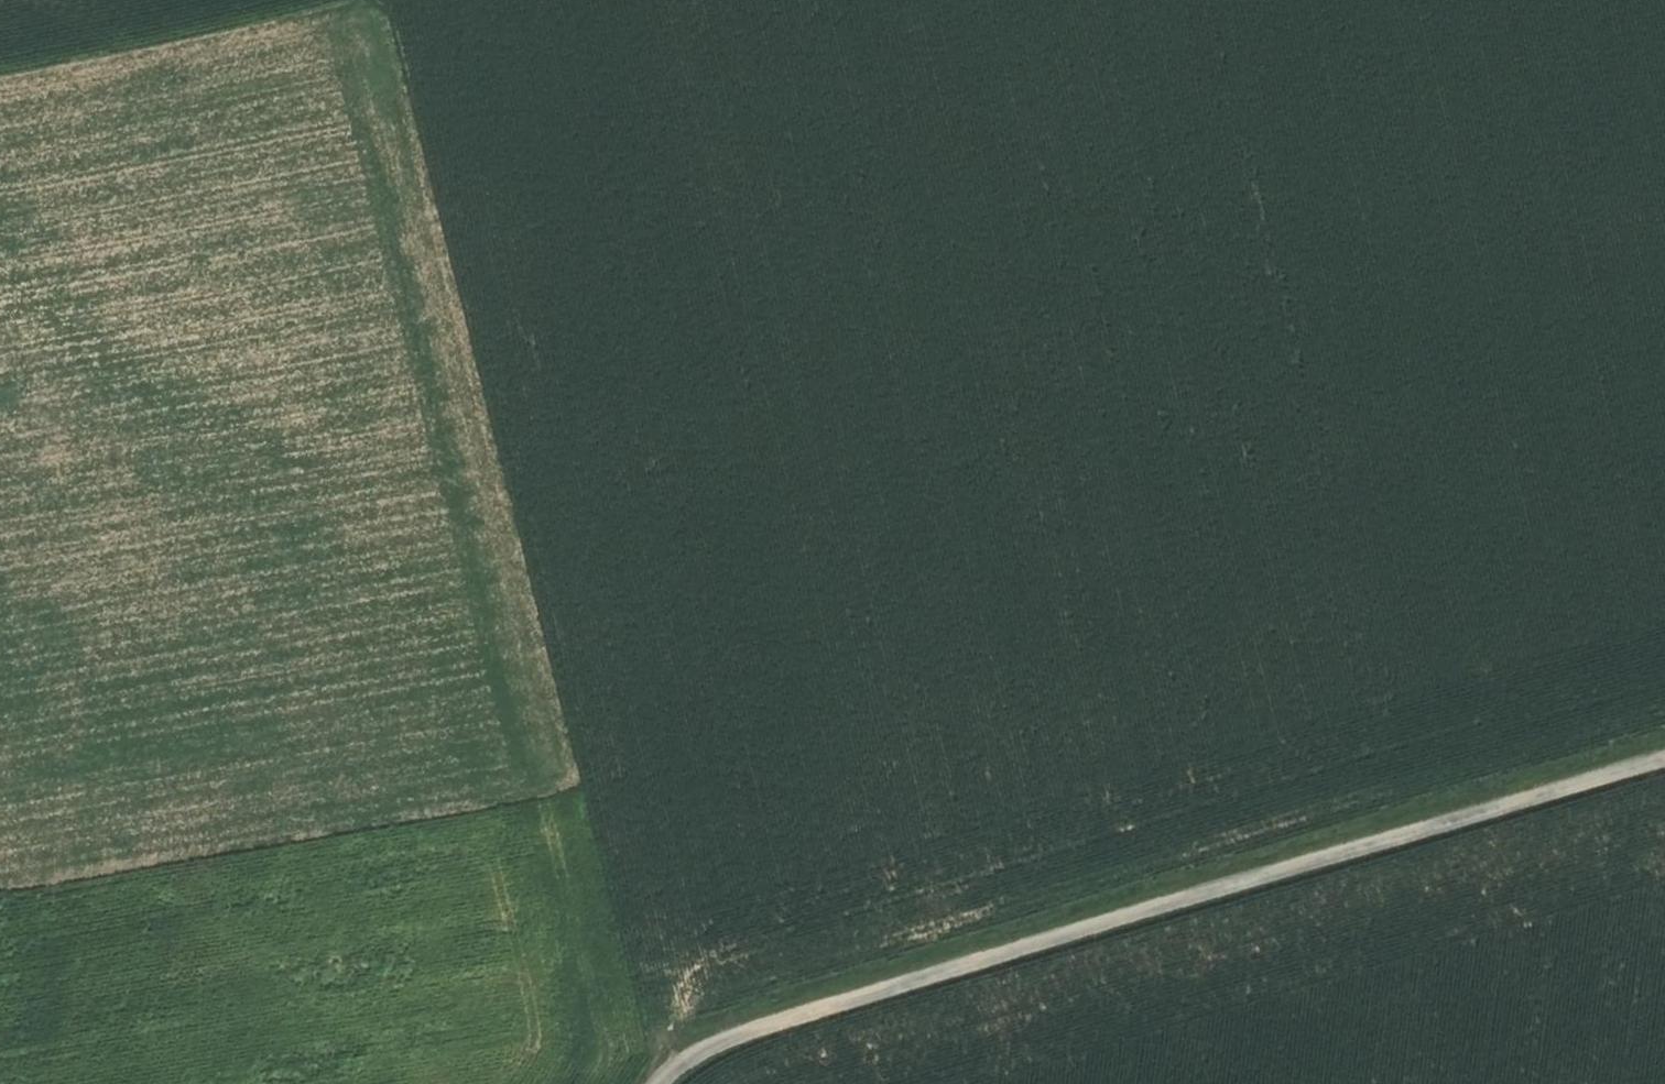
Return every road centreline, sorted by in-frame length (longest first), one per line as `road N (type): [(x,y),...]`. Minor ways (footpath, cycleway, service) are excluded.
road 1 (track): [(1664,765),(1351,848),(732,1037),(664,1083)]

